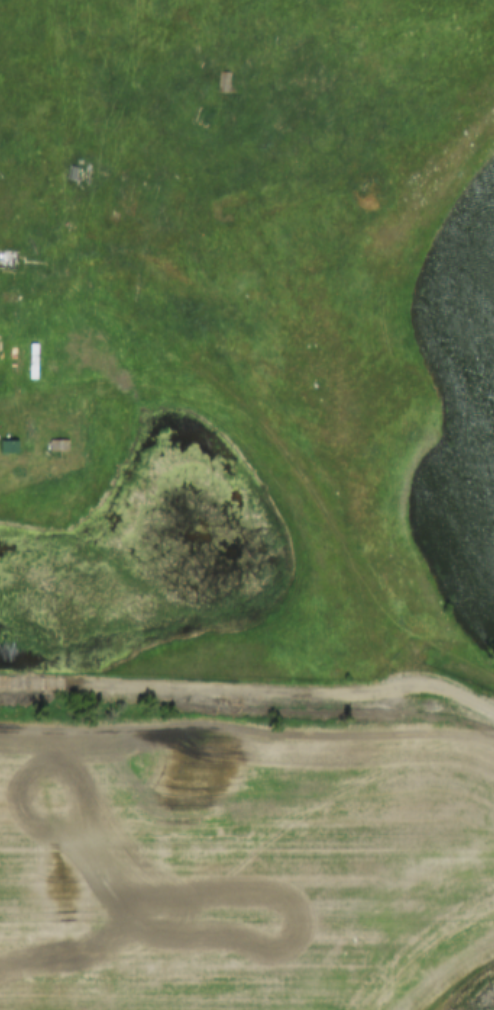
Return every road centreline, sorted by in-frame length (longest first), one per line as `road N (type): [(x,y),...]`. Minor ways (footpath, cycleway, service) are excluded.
road 1 (track): [(439,676),(398,637),(307,488),(229,399),(140,325),(80,237),(45,59),(52,0)]
road 2 (track): [(0,681),(365,689),(439,676),(493,707)]
road 3 (track): [(195,371),(156,369),(49,395)]

